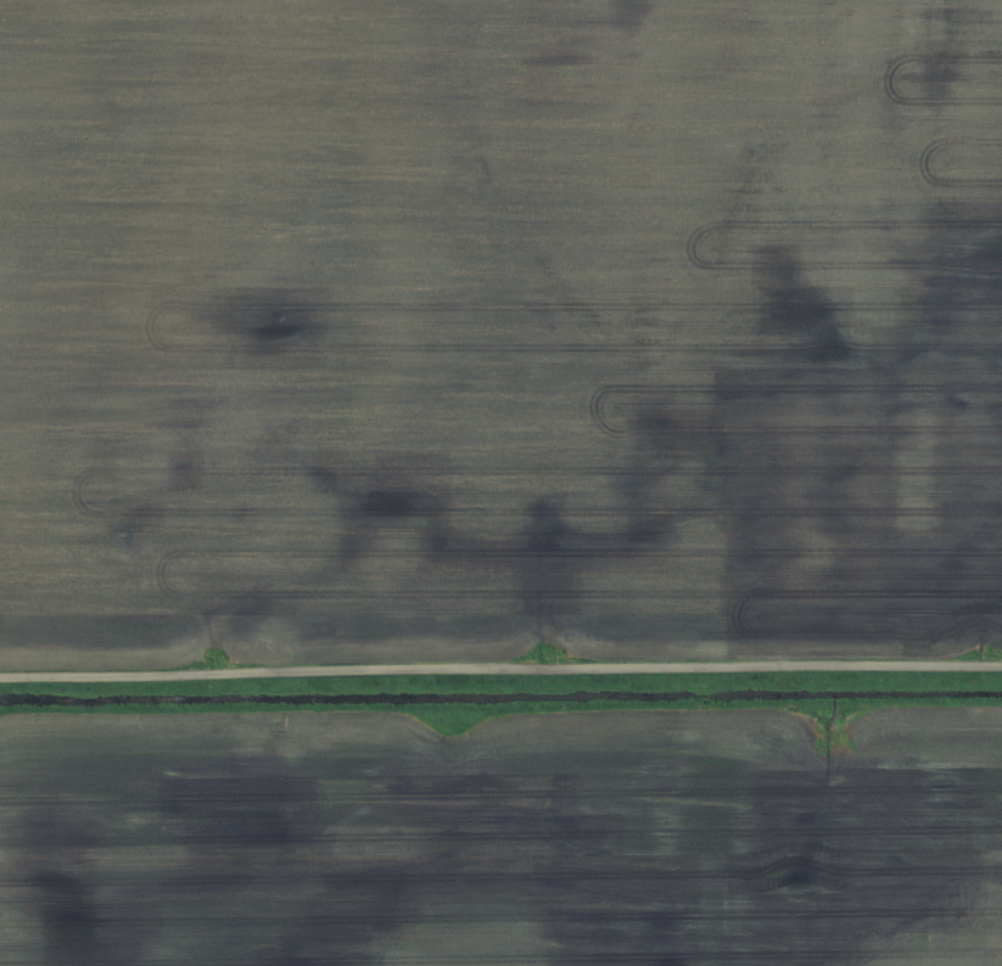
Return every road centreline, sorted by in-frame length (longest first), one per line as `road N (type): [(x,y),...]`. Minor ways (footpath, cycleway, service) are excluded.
road 1 (residential): [(1001,671),(0,679)]

